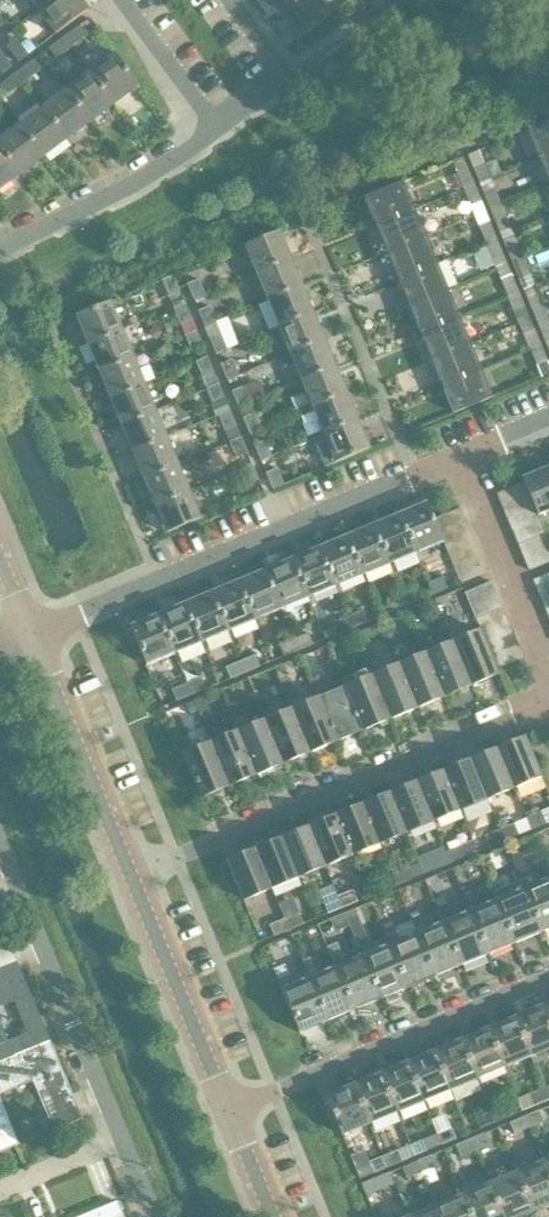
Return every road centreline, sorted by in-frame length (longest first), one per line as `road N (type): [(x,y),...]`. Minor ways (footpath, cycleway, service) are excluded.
road 1 (residential): [(548,424),(329,511),(281,503),(257,511),(214,561),(32,636)]
road 2 (residential): [(130,872),(548,700)]
road 3 (residential): [(153,1216),(0,839)]
road 4 (residential): [(548,975),(227,1110)]
road 5 (tertiary): [(227,1110),(130,872)]
road 6 (tertiary): [(130,872),(32,636)]
road 7 (residential): [(0,242),(218,129)]
road 8 (residential): [(125,0),(218,129)]

